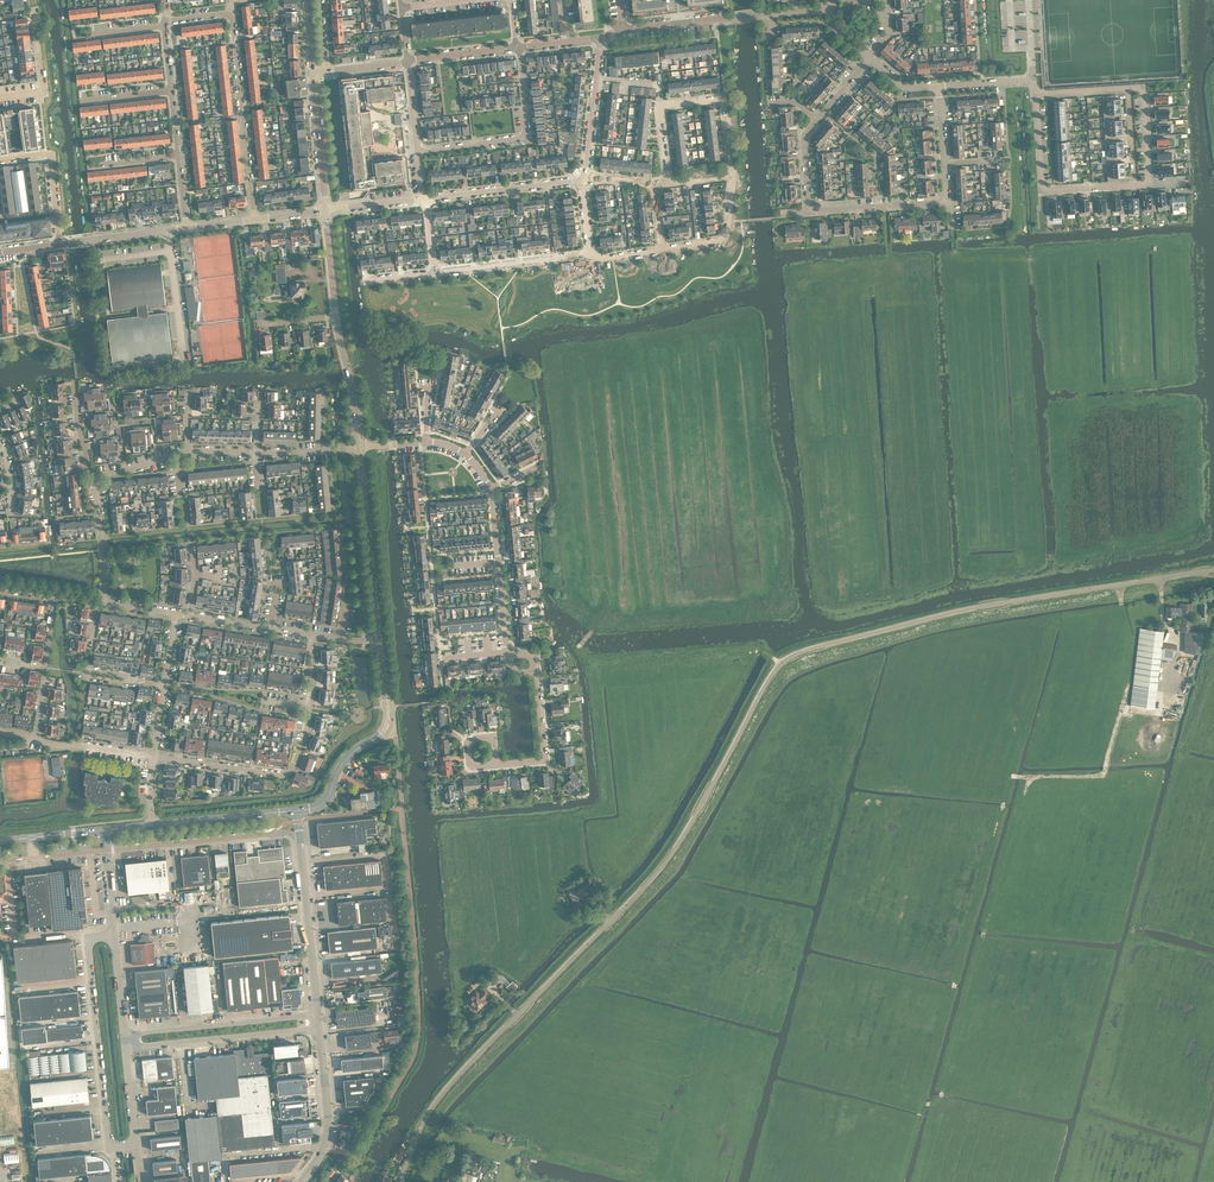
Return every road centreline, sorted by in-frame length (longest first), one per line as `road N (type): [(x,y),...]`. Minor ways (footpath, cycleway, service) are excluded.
road 1 (unclassified): [(1213,570),(998,603),(785,659),(656,876),(447,1086),(397,1181)]
road 2 (track): [(1024,795),(1036,777),(1101,775),(1122,709),(1159,712),(1180,648),(1162,601)]
road 3 (residential): [(946,202),(808,212),(803,137),(818,120)]
road 4 (unclassified): [(297,810),(322,804),(341,764),(386,729),(380,639)]
road 5 (residential): [(231,14),(254,220)]
road 6 (residential): [(660,250),(726,238),(731,175),(722,102)]
road 7 (residential): [(1034,95),(1042,190),(1149,183)]
road 8 (residential): [(418,151),(527,136),(518,49)]
road 9 (unclassified): [(319,1012),(125,1035)]
road 10 (unclassified): [(126,1049),(320,1027)]
road 11 (unclassified): [(380,639),(362,447)]
road 12 (unclassified): [(319,1012),(300,836)]
road 13 (unclassified): [(271,834),(106,850)]
road 14 (unclassified): [(300,1181),(327,1134),(320,1027)]
road 15 (residential): [(424,198),(582,181)]
road 16 (residential): [(435,273),(591,255)]
road 17 (residential): [(623,28),(770,14)]
road 18 (residential): [(655,185),(669,177),(662,108),(722,102)]
road 19 (unclassified): [(153,825),(297,810)]
road 20 (residential): [(582,181),(600,38)]
road 21 (residential): [(60,244),(49,155),(0,161)]
road 22 (residential): [(535,670),(545,760),(497,765)]
road 23 (residential): [(325,209),(312,74)]
road 24 (unclassified): [(362,447),(335,316)]
road 25 (residential): [(286,776),(155,757)]
road 26 (residential): [(185,358),(168,232)]
road 27 (residential): [(312,636),(189,616)]
road 28 (residential): [(103,603),(97,480)]
road 29 (residential): [(155,757),(35,740)]

